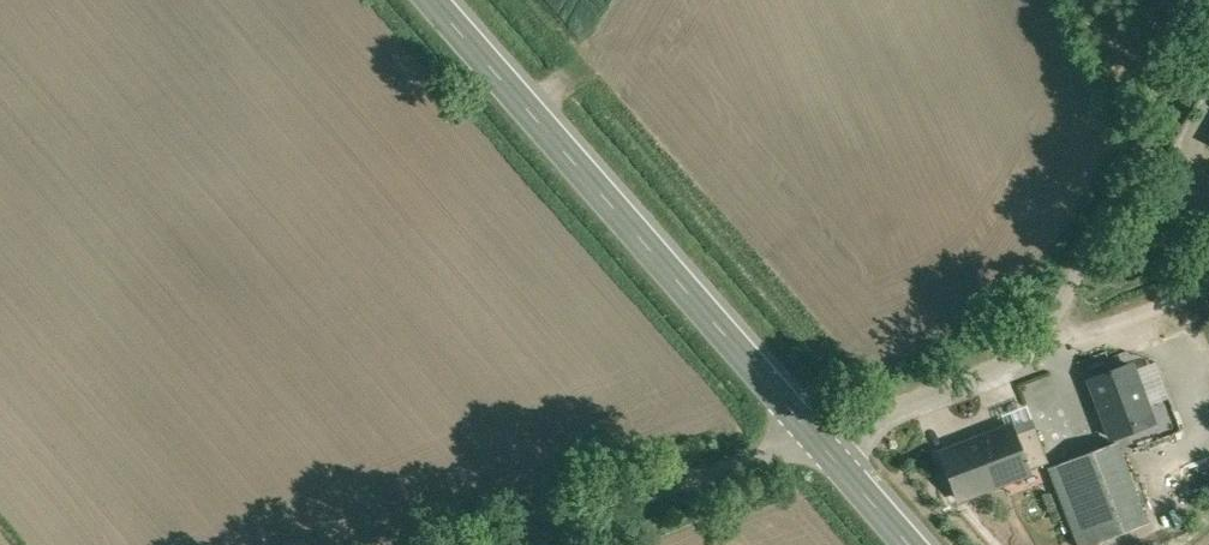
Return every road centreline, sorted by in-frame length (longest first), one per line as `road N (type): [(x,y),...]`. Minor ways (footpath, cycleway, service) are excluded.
road 1 (secondary): [(816,438),(432,0)]
road 2 (unclassified): [(1033,359),(1208,63)]
road 3 (unclassified): [(816,438),(513,544)]
road 4 (unclassified): [(1033,359),(816,438)]
road 5 (track): [(1208,292),(1033,359)]
road 6 (secondary): [(909,544),(816,438)]

